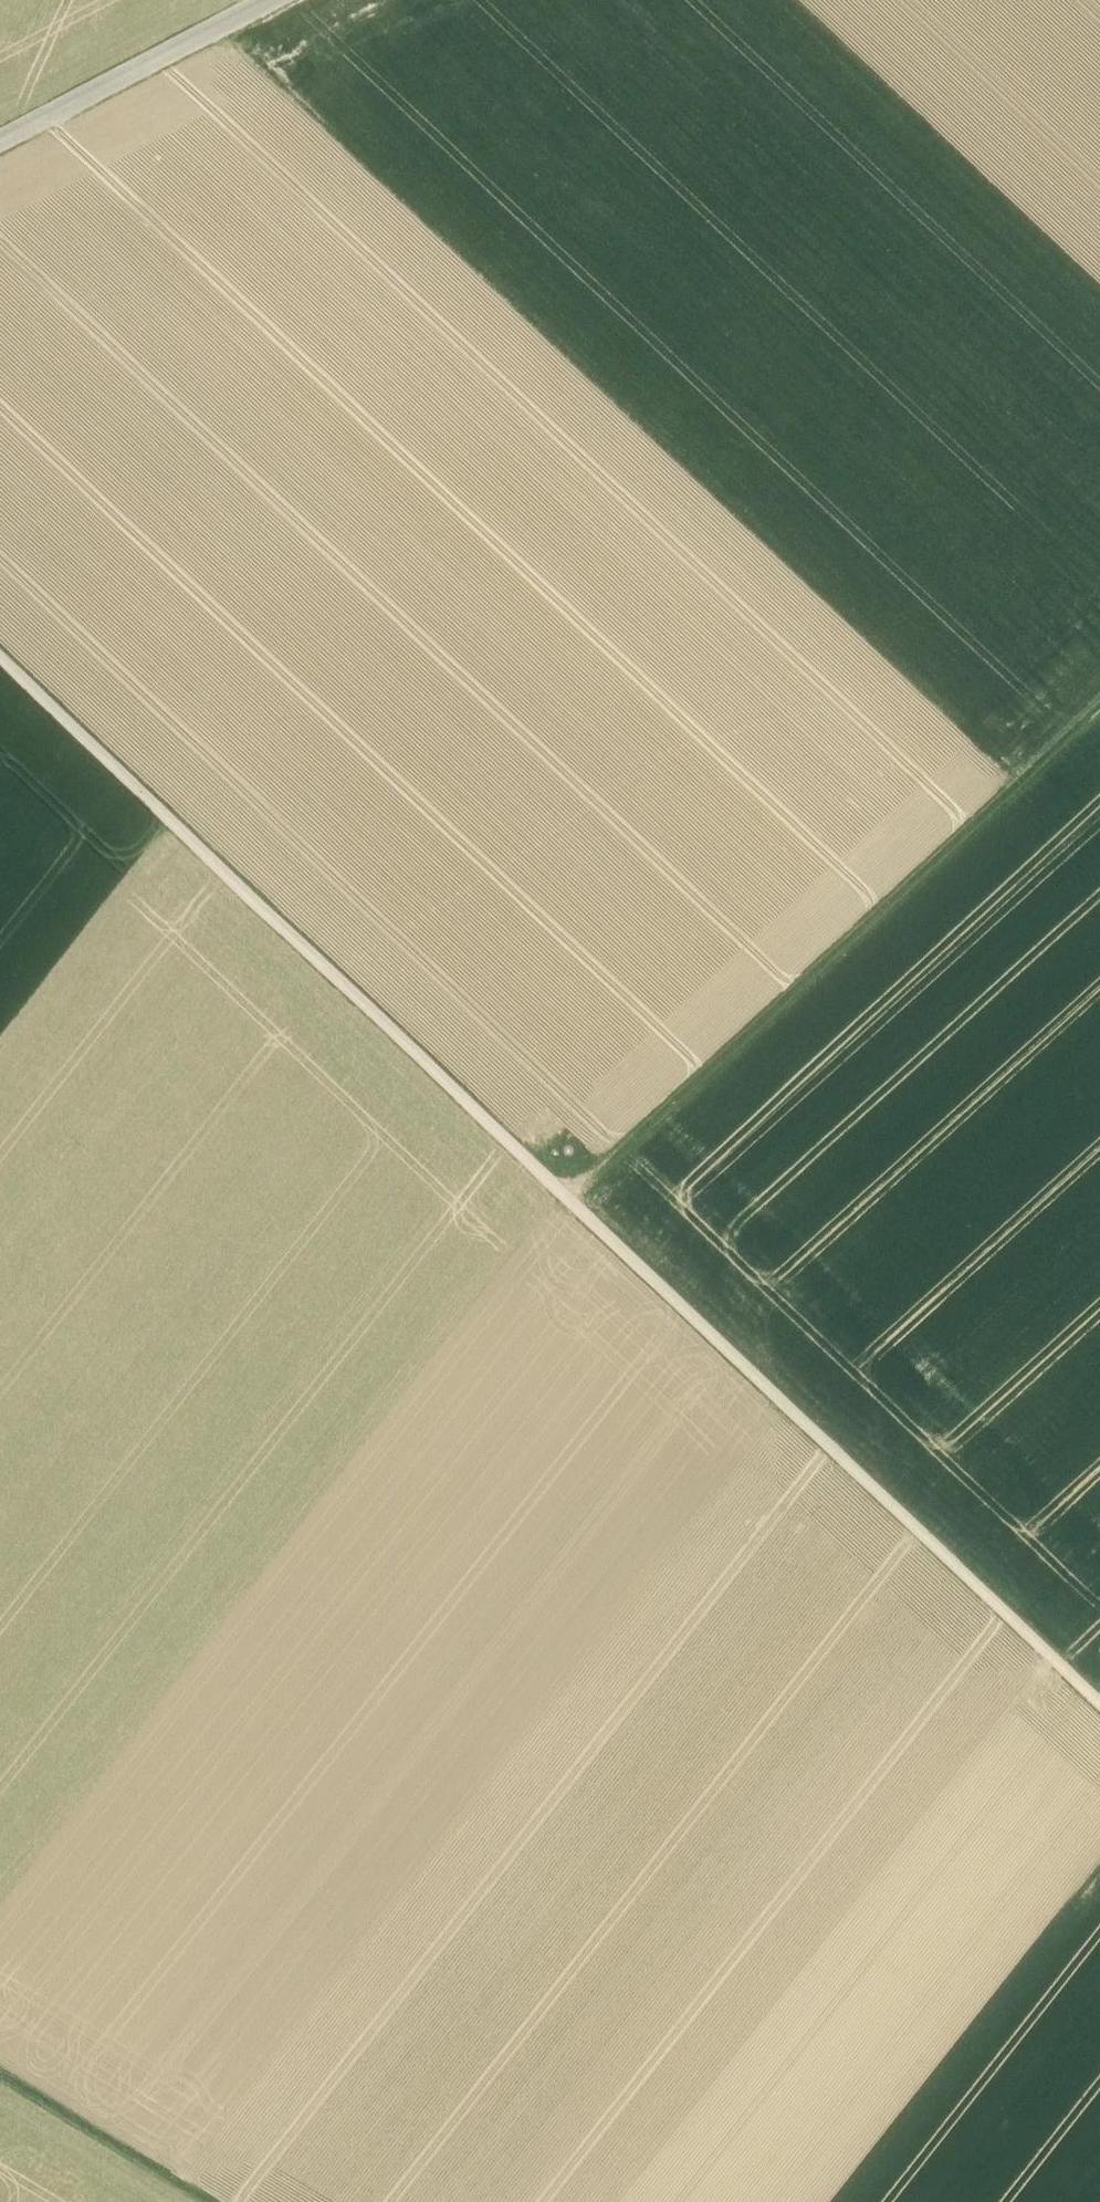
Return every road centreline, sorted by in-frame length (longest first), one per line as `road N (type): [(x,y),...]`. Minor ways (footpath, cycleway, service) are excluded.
road 1 (track): [(1099,1701),(0,658)]
road 2 (track): [(570,1200),(1099,709)]
road 3 (residential): [(274,0),(0,142)]
road 4 (track): [(0,2083),(191,2201)]

